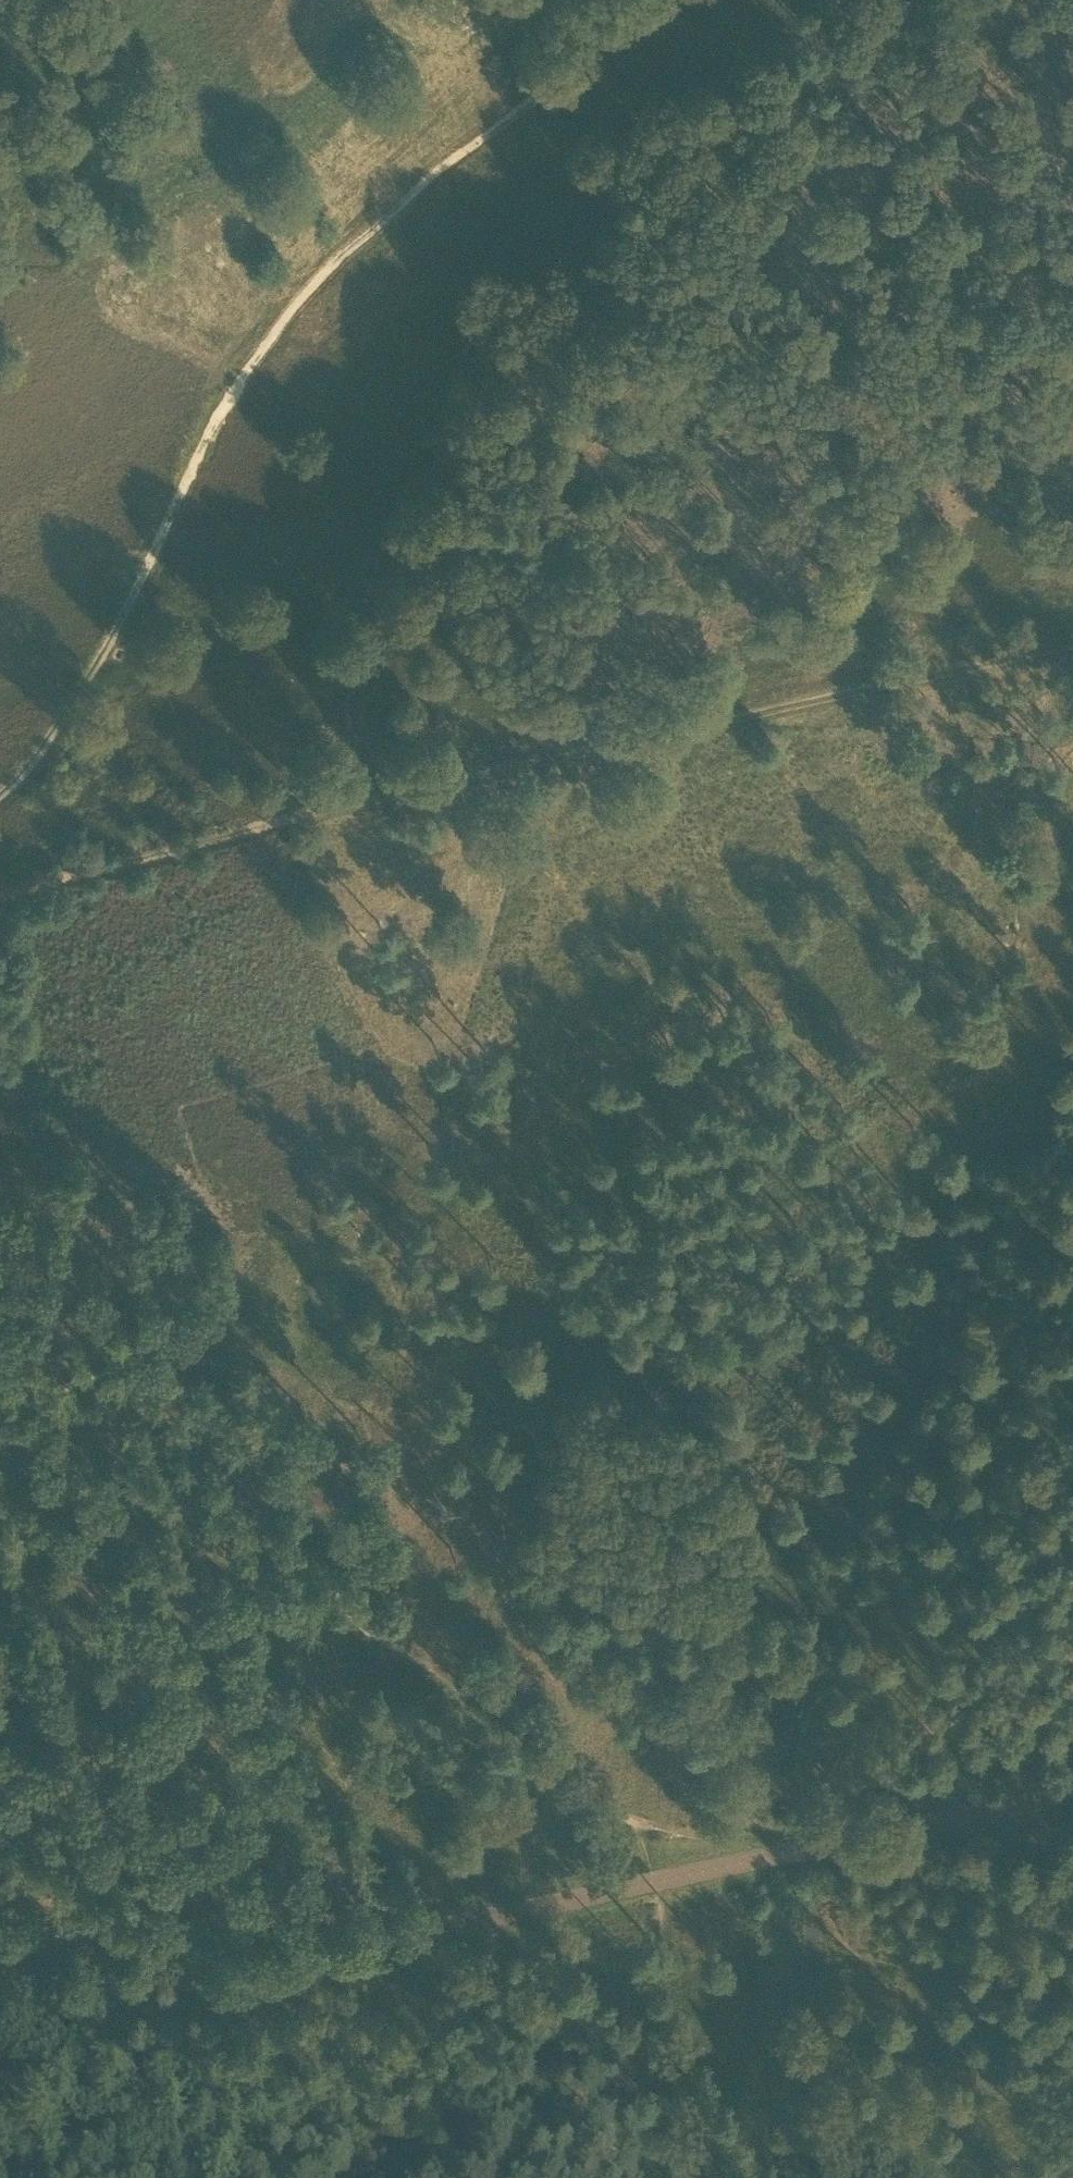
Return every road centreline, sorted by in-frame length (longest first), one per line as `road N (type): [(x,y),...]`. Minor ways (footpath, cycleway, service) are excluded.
road 1 (track): [(1072,641),(0,899)]
road 2 (unclassified): [(0,2010),(1072,1779)]
road 3 (track): [(0,815),(121,622),(208,434),(304,295),(431,177),(660,0)]

